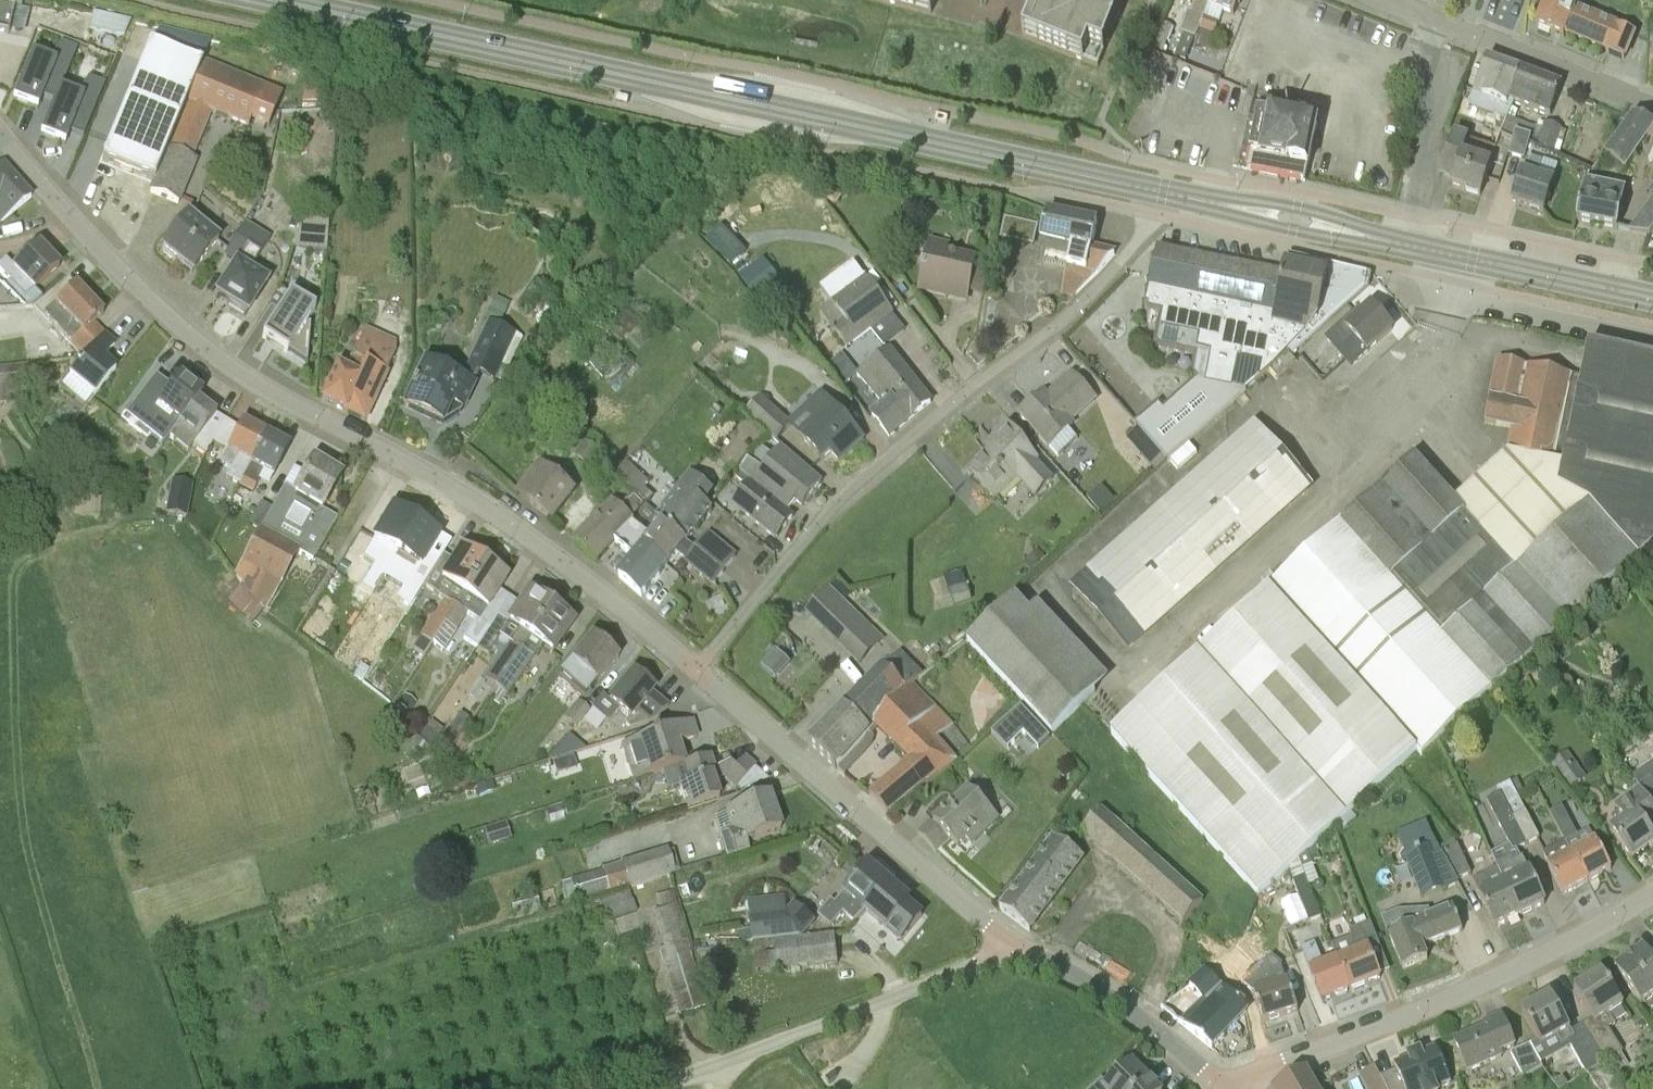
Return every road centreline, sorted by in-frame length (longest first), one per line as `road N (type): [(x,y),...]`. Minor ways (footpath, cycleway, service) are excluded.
road 1 (primary): [(1163,190),(275,0)]
road 2 (unclassified): [(0,134),(102,251),(209,351),(472,499),(696,669)]
road 3 (residential): [(696,669),(844,492),(1098,285),(1151,221),(1163,190)]
road 4 (residential): [(1228,1088),(1500,974),(1652,892)]
road 5 (unclassified): [(1019,945),(696,669)]
road 6 (unclassified): [(645,1088),(1019,945)]
road 7 (primary): [(1652,298),(1367,236)]
road 8 (unclassified): [(1652,106),(1385,0)]
road 9 (unclassified): [(1224,1088),(1125,1004),(1019,945)]
road 10 (primary): [(1367,236),(1313,209),(1244,200),(1227,205)]
road 11 (primary): [(1227,205),(1277,227),(1367,236)]

